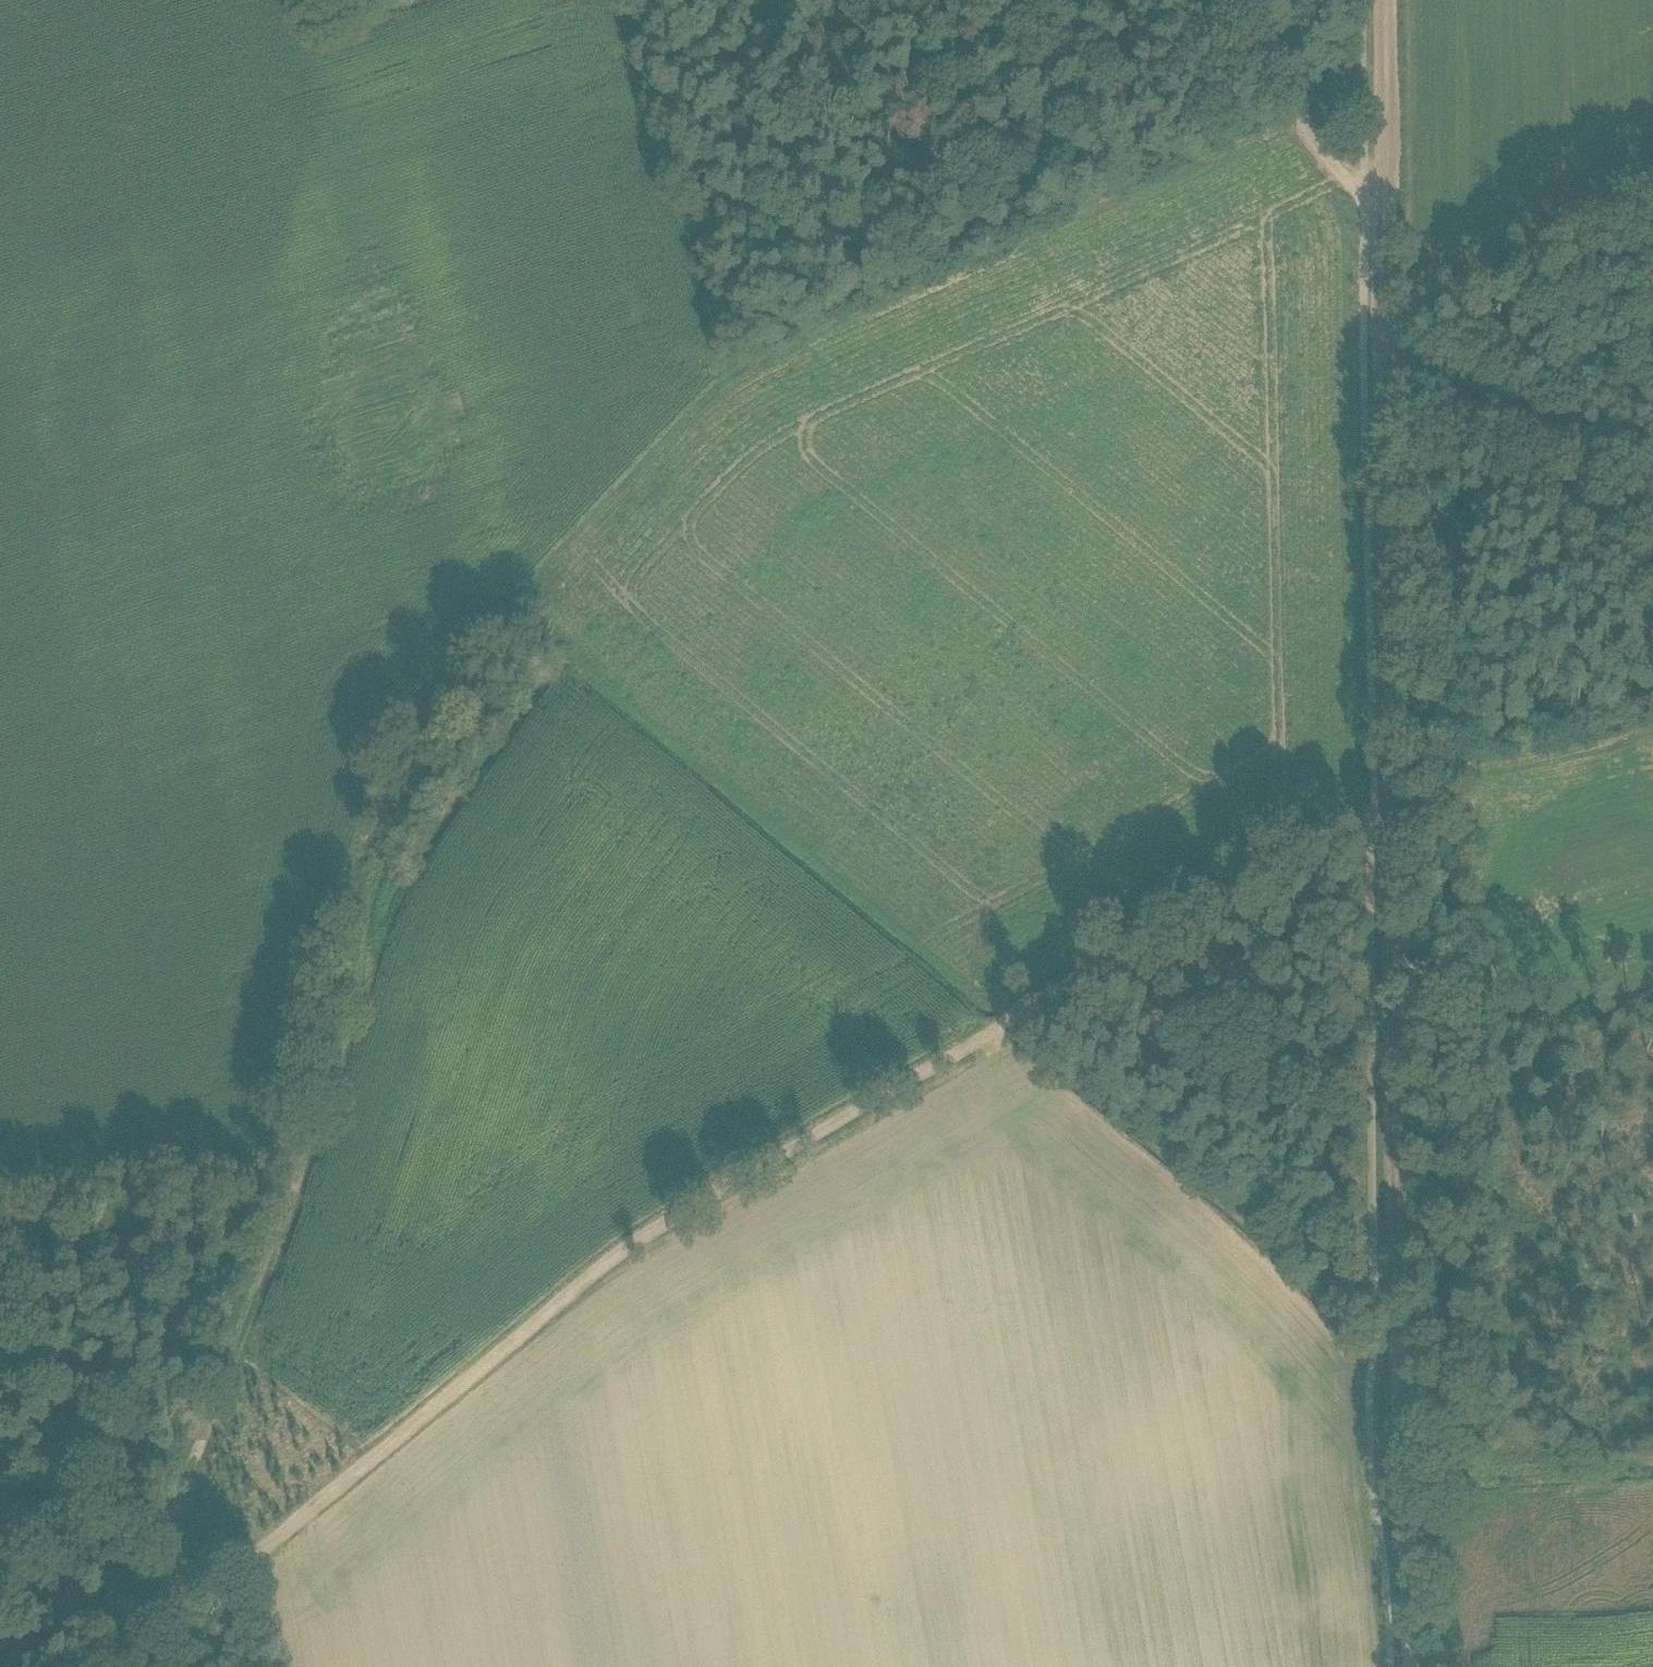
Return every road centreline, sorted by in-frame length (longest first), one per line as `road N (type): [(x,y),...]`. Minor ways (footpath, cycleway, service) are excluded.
road 1 (track): [(1389,792),(653,1230),(94,1666)]
road 2 (track): [(1378,233),(1396,1327),(1410,1666)]
road 3 (track): [(1380,354),(1425,319),(1652,200)]
road 4 (track): [(1380,354),(1472,401),(1652,467)]
road 5 (track): [(1364,212),(1237,0)]
road 6 (track): [(1381,0),(1378,233)]

